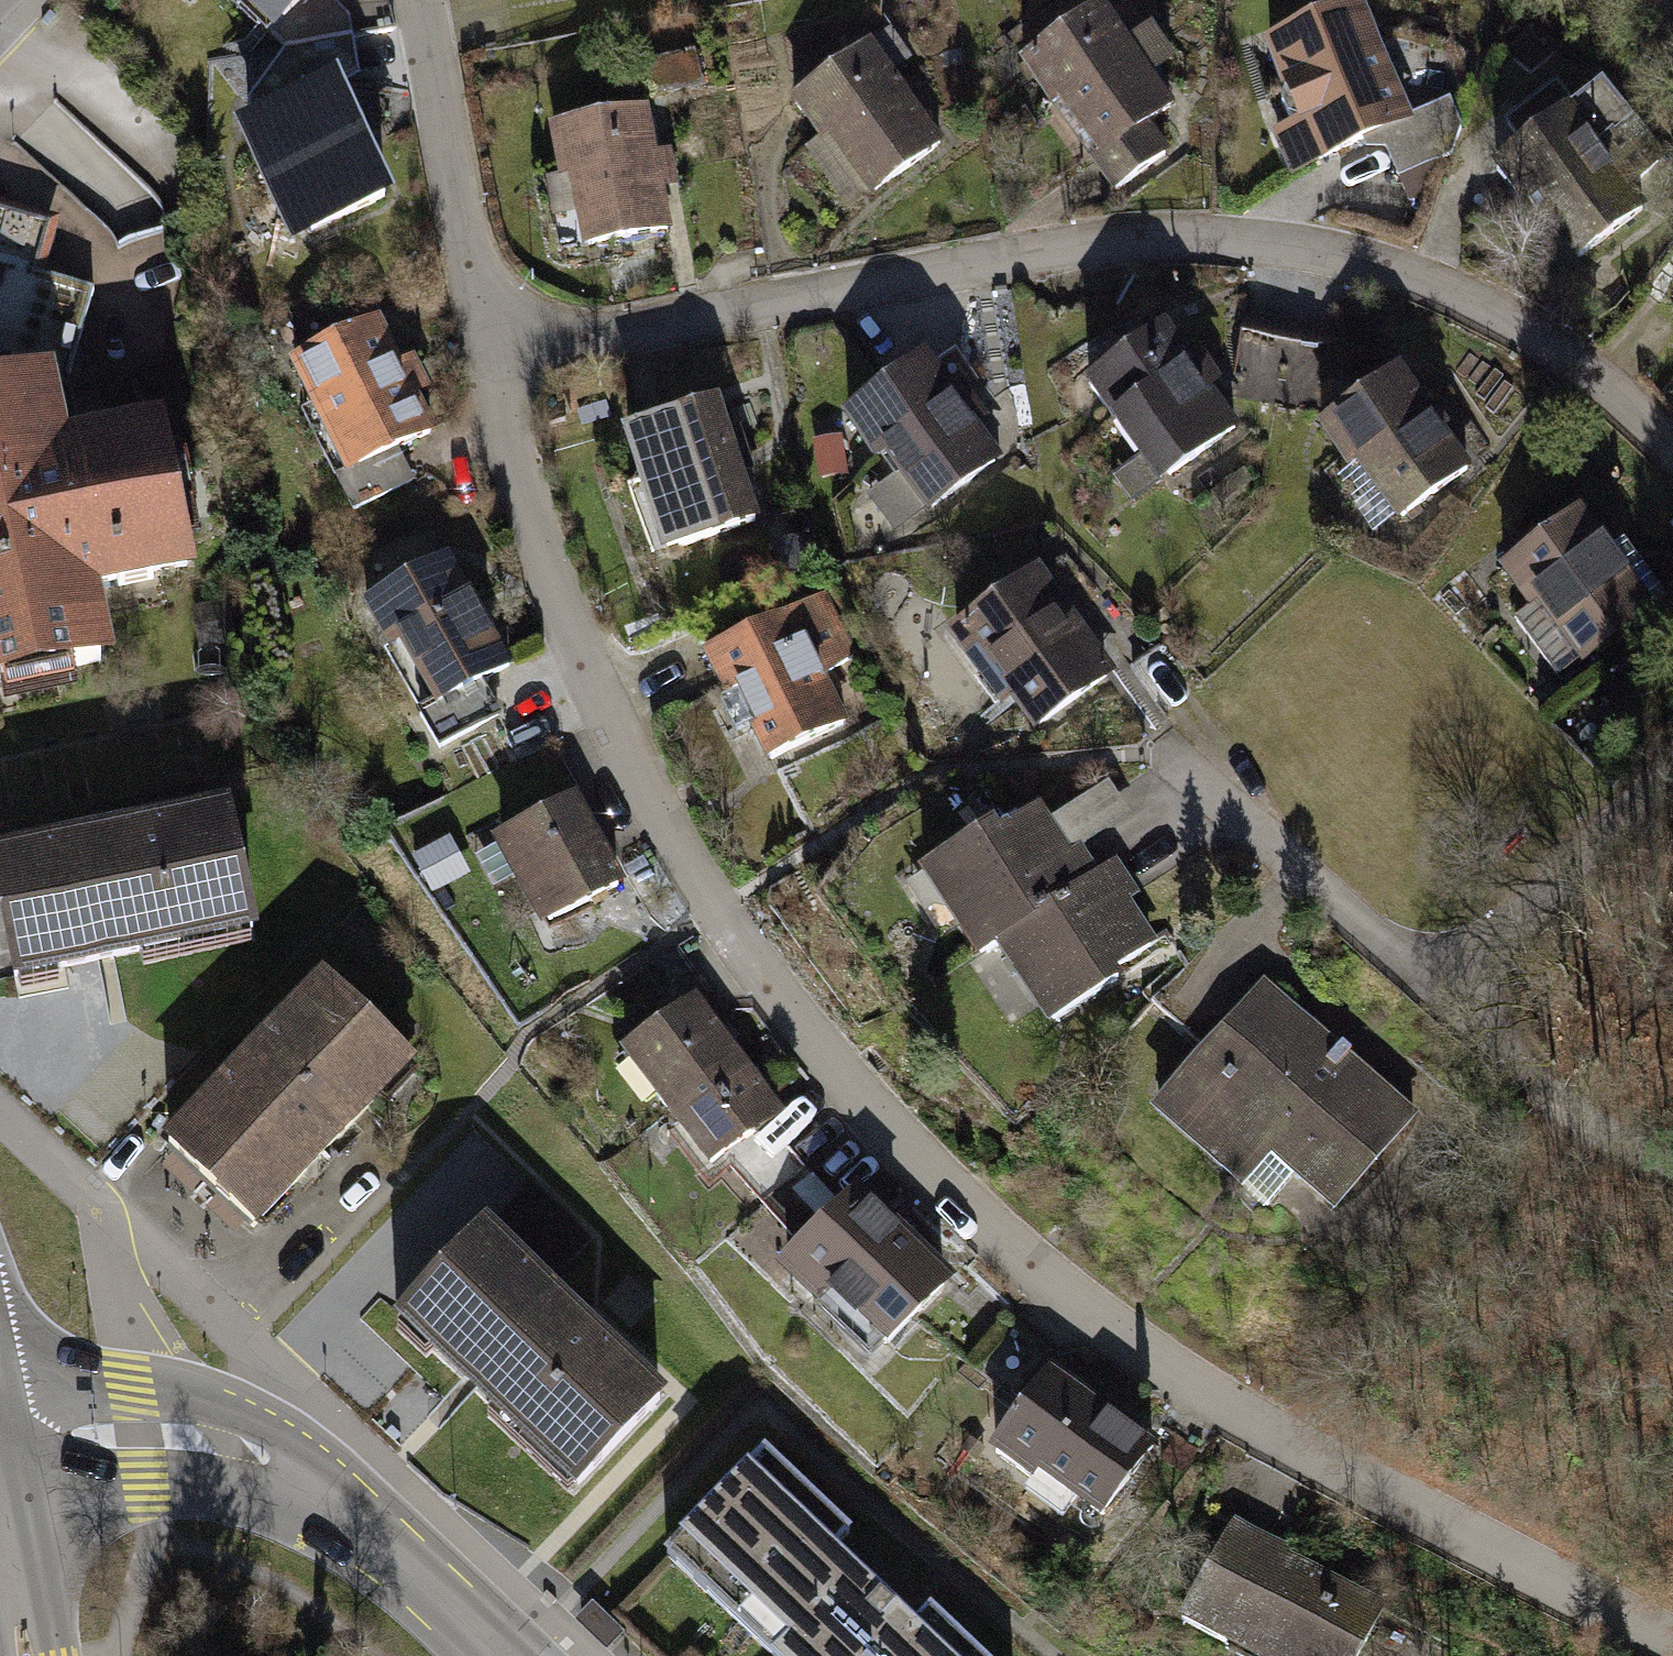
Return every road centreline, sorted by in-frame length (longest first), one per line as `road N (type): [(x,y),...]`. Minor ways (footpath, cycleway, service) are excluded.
road 1 (residential): [(489,361),(537,541),(643,784),(781,1000),(889,1129),(1013,1250),(1157,1360),(1672,1641)]
road 2 (residential): [(1672,483),(1538,360),(1426,293),(1279,255),(1134,239),(955,262),(489,361)]
road 3 (residential): [(0,1447),(127,1437),(253,1460),(371,1539),(500,1655)]
road 4 (residential): [(421,0),(489,361)]
road 5 (track): [(1672,1179),(1517,1084),(1434,1017),(1431,966)]
road 6 (residential): [(1431,966),(1387,949),(1179,760)]
road 7 (residential): [(1431,966),(1484,949),(1672,768)]

